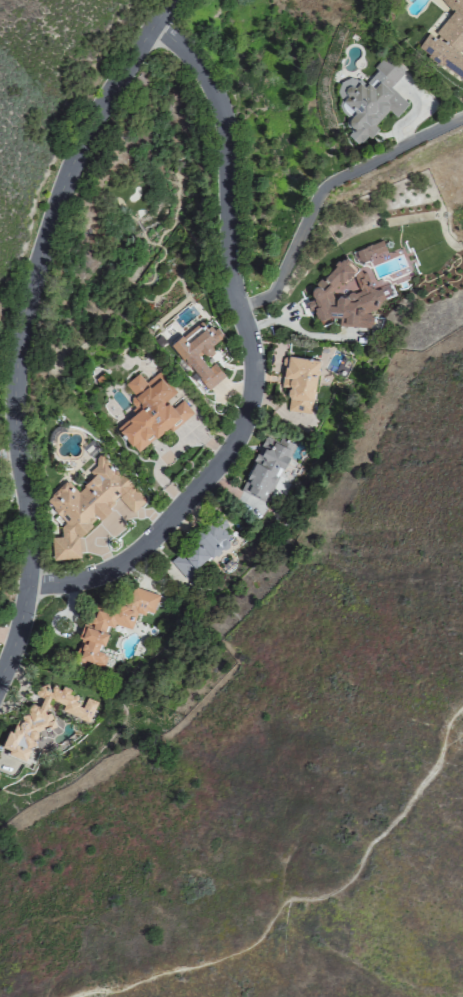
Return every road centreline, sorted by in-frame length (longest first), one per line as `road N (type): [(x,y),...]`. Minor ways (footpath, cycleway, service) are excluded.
road 1 (residential): [(167,0),(92,118),(28,289),(14,409),(27,582),(0,674)]
road 2 (residential): [(27,582),(64,582),(122,562),(183,502),(236,439),(244,417),(251,363),(226,257),(218,105),(193,62),(154,23)]

